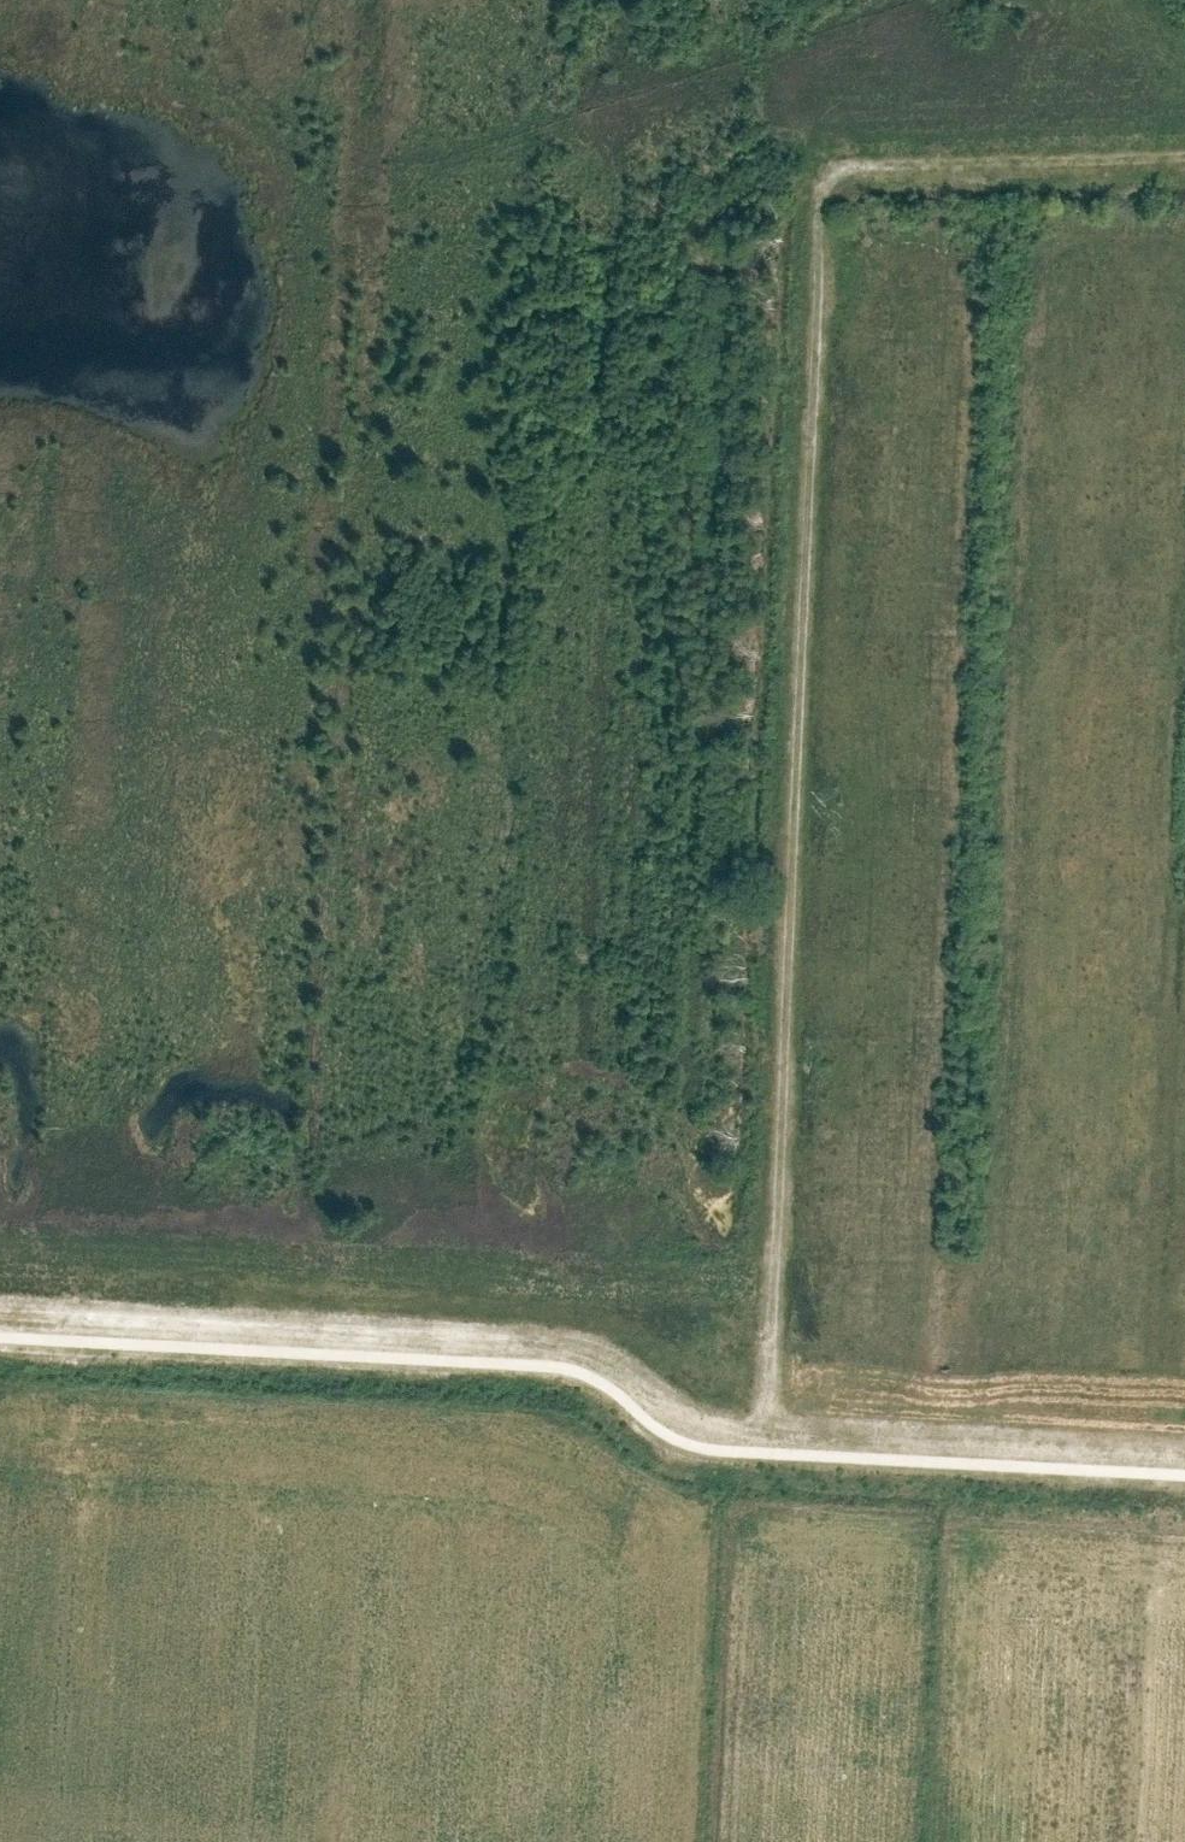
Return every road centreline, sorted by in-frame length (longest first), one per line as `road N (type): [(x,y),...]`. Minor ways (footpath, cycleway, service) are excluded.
road 1 (track): [(0,1315),(550,1346),(614,1361),(705,1423),(761,1435),(823,203),(832,174),(867,165),(1184,157)]
road 2 (track): [(760,1455),(761,1435),(1184,1455)]

